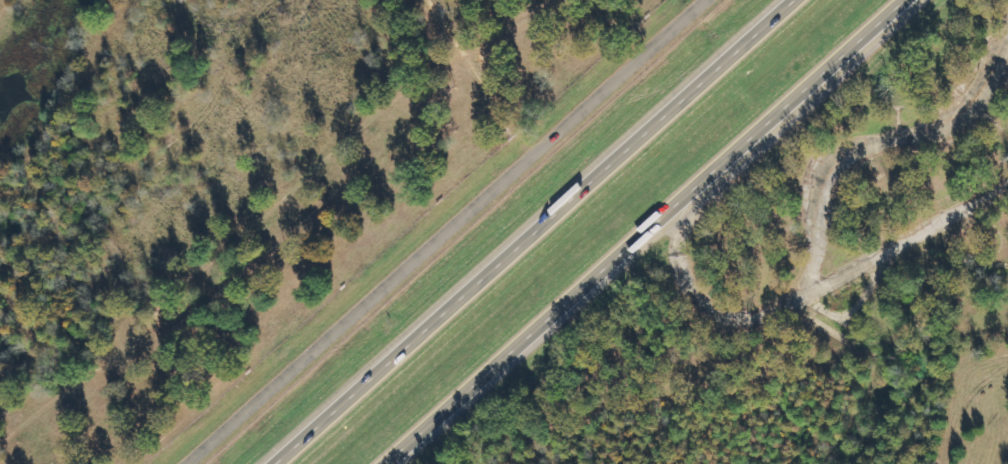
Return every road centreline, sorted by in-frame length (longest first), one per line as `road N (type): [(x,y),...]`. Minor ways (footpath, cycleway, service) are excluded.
road 1 (motorway): [(393,463),(739,170),(916,0)]
road 2 (motorway): [(803,0),(283,463)]
road 3 (residential): [(190,463),(709,0)]
road 4 (motorway): [(821,298),(763,324),(705,298),(690,253),(739,170)]

